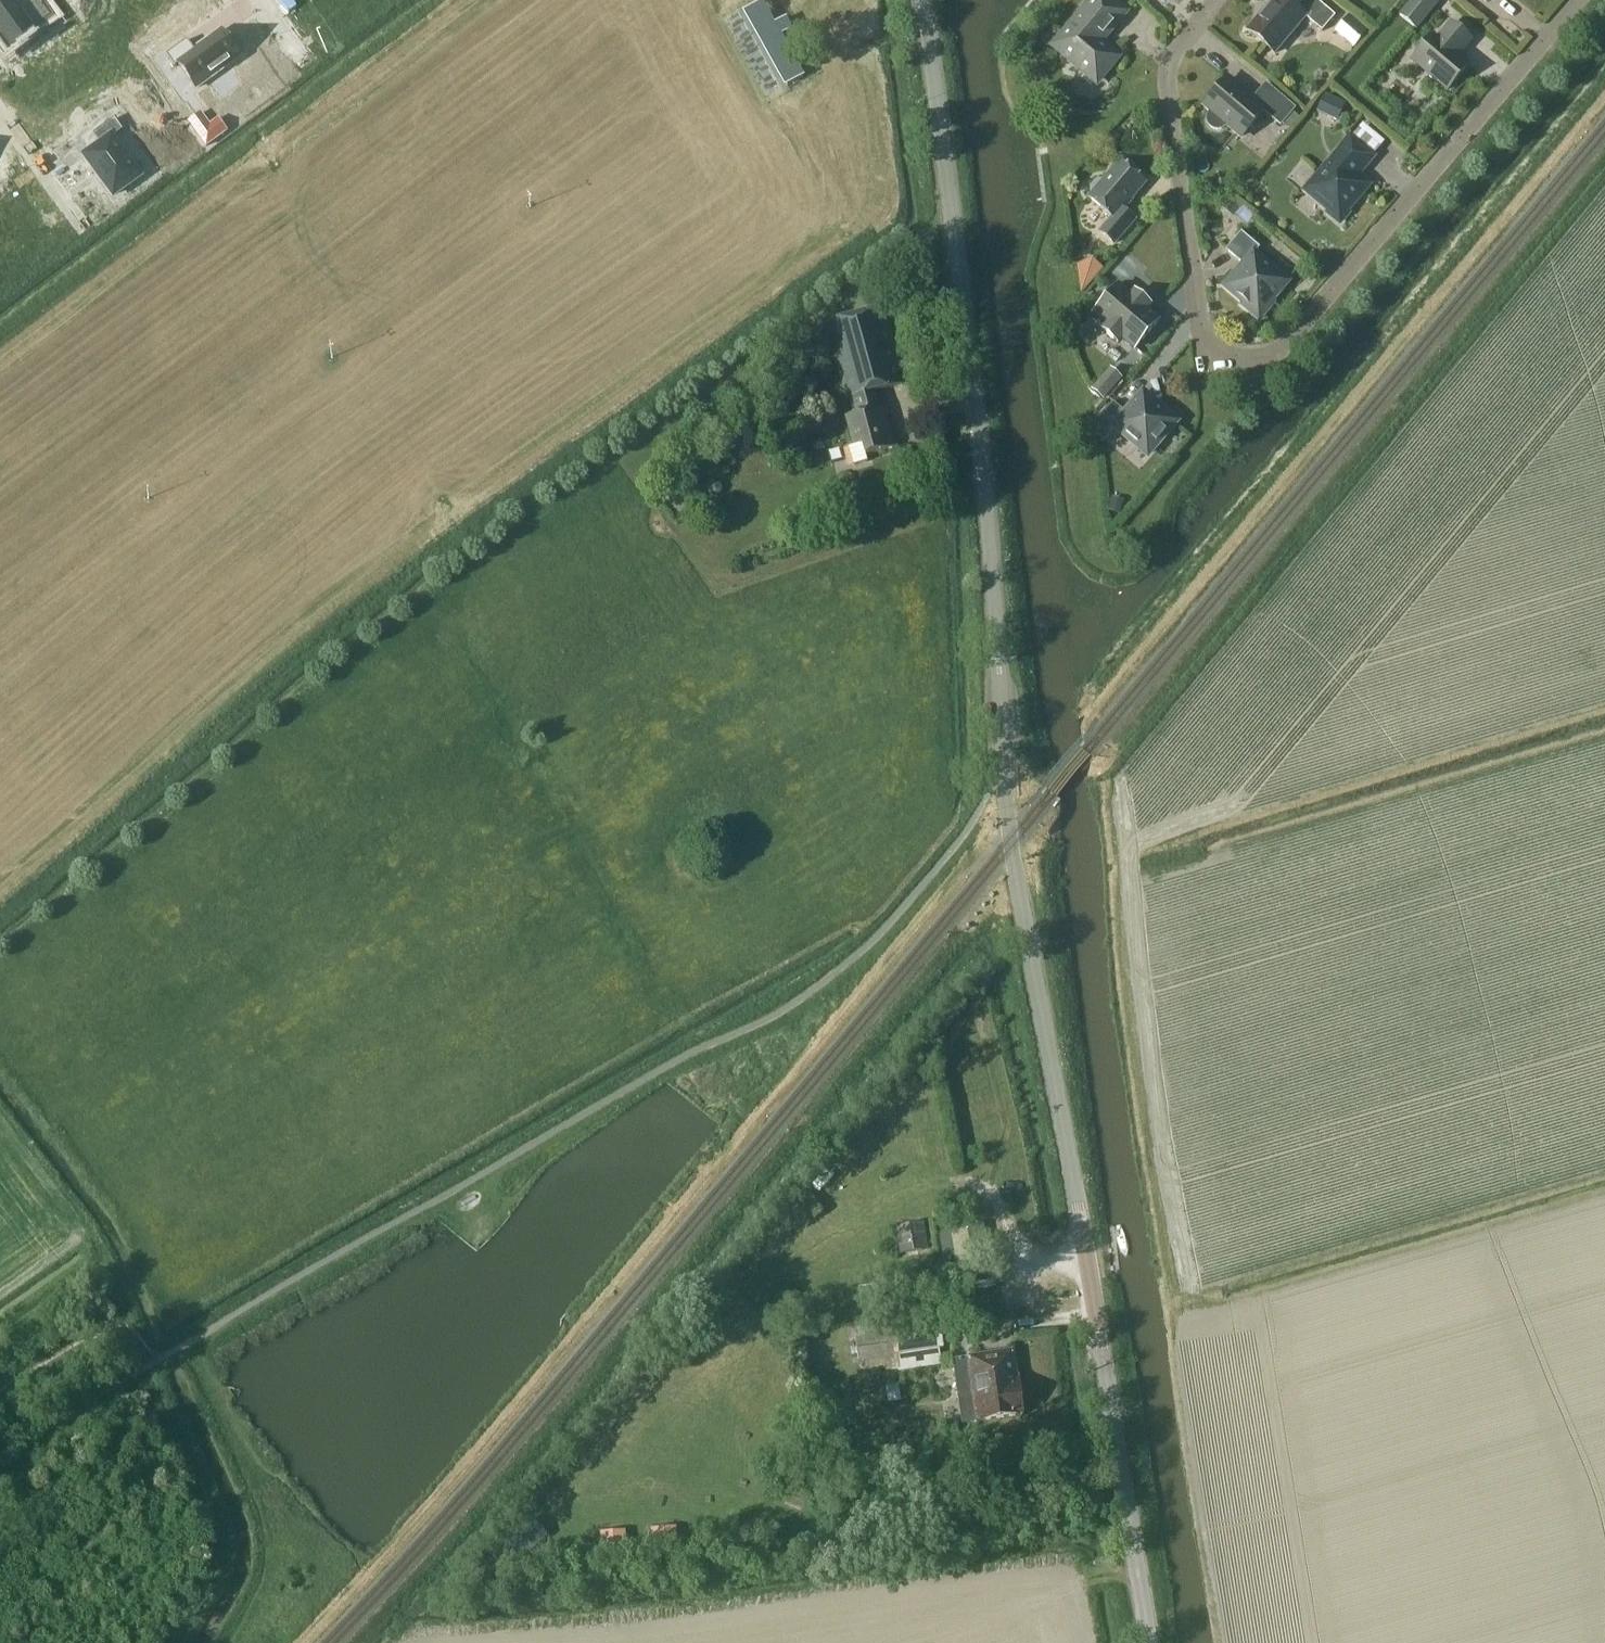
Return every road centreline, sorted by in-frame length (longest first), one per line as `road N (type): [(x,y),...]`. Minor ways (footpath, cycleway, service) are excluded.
road 1 (tertiary): [(1152,1642),(1010,843),(995,623),(925,0)]
road 2 (residential): [(1216,0),(1177,46),(1167,78),(1206,346),(1232,360),(1275,351),(1574,0)]
road 3 (residential): [(81,223),(0,108)]

